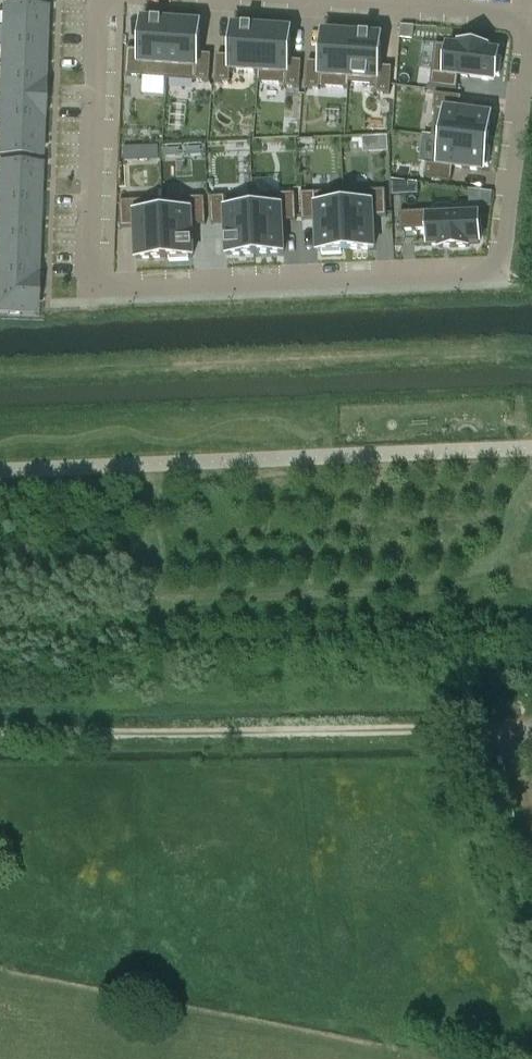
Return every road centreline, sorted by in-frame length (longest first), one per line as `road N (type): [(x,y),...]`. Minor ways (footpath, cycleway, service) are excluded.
road 1 (residential): [(531,13),(504,271),(90,289),(101,0)]
road 2 (residential): [(531,11),(362,0)]

